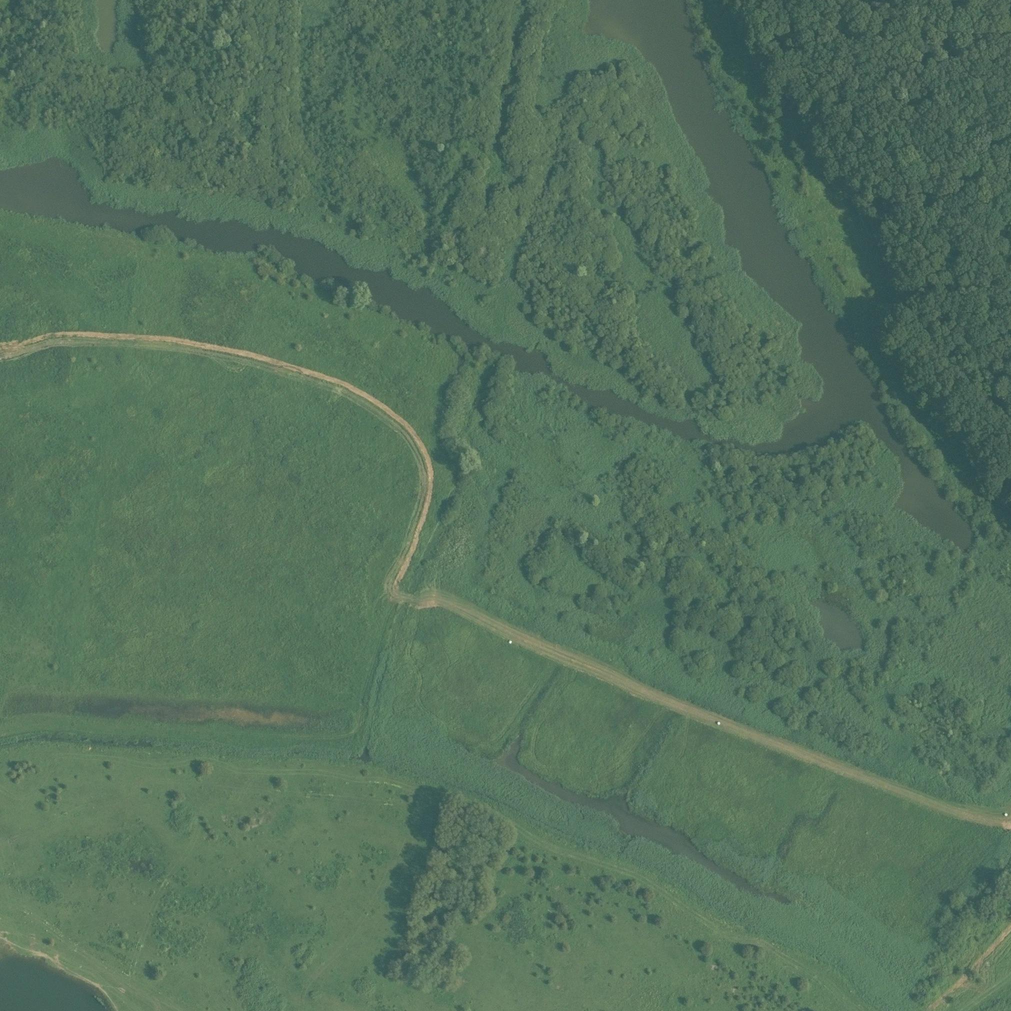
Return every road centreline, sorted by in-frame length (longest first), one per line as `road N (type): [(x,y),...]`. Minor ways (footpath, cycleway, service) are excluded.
road 1 (track): [(0,940),(90,964),(145,1010)]

